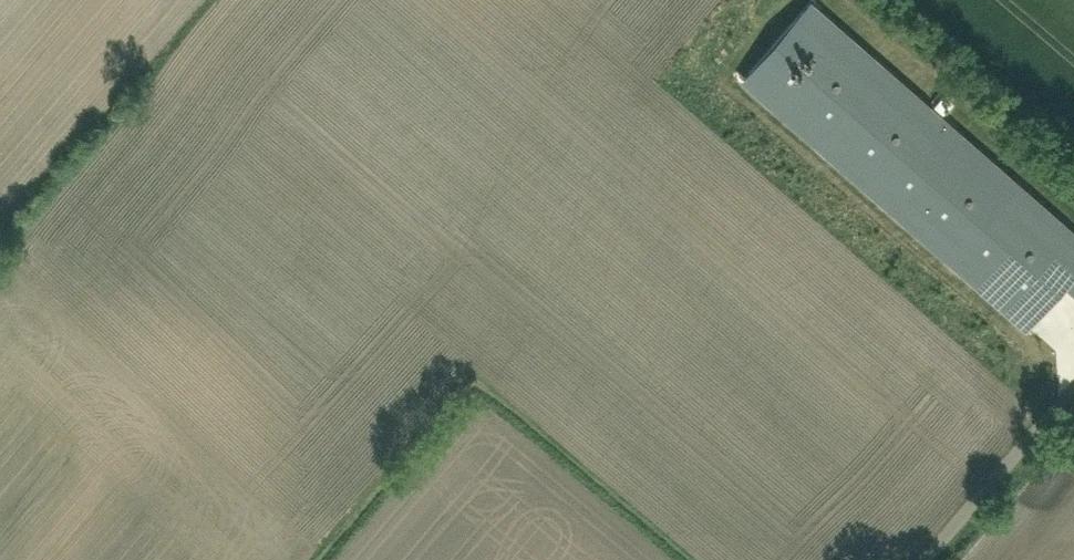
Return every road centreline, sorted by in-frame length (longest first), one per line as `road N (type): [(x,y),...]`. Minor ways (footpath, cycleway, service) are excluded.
road 1 (residential): [(927,559),(1073,391)]

